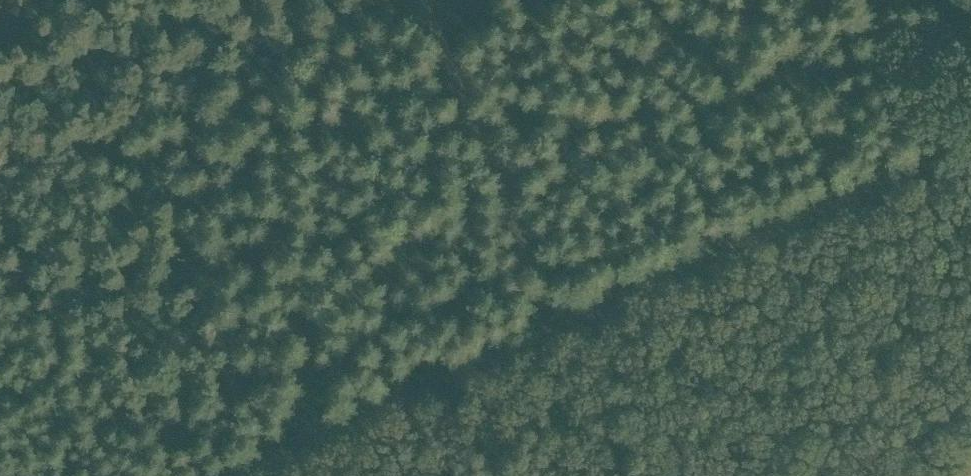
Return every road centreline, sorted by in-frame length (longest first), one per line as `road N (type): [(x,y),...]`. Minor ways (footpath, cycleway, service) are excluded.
road 1 (track): [(582,316),(970,142)]
road 2 (track): [(235,475),(582,316)]
road 3 (track): [(415,0),(582,316)]

